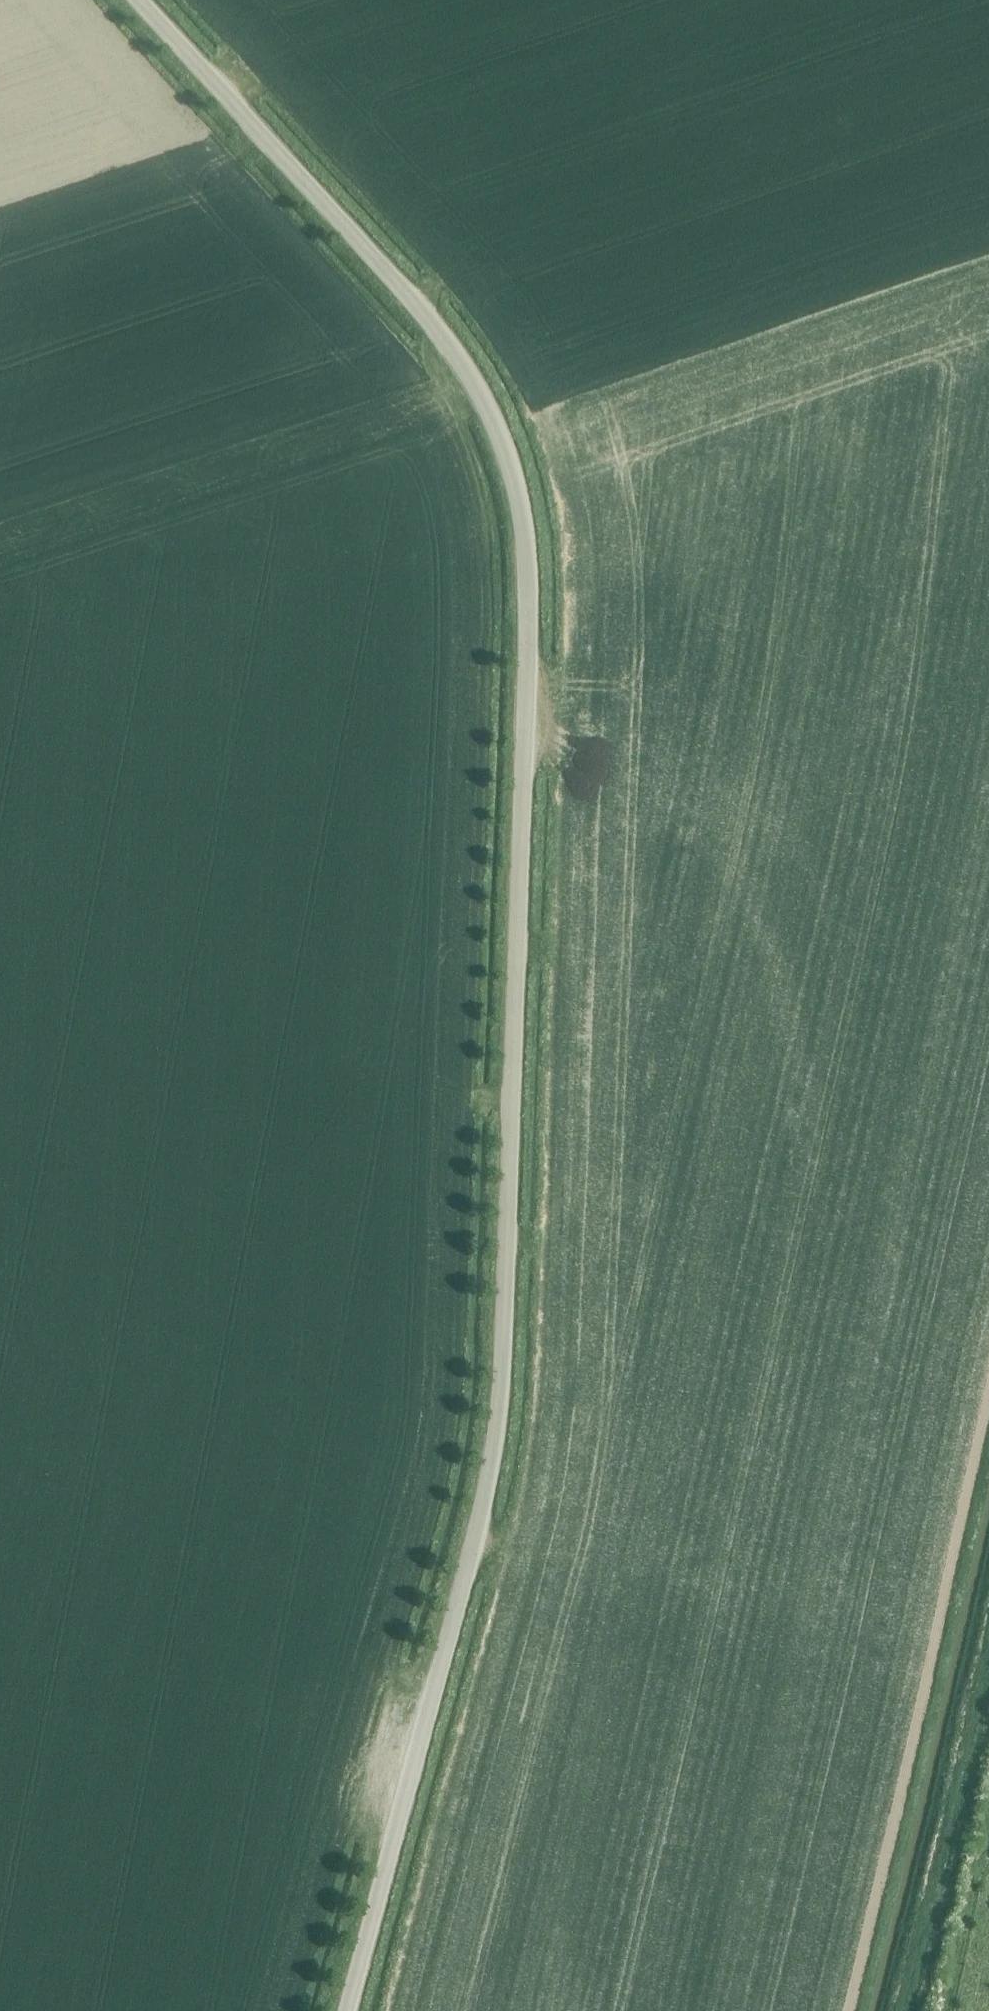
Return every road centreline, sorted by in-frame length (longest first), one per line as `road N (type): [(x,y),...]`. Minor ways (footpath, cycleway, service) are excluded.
road 1 (unclassified): [(347,2010),(462,1586),(499,1405),(525,543),(502,441),(461,363),(138,0)]

